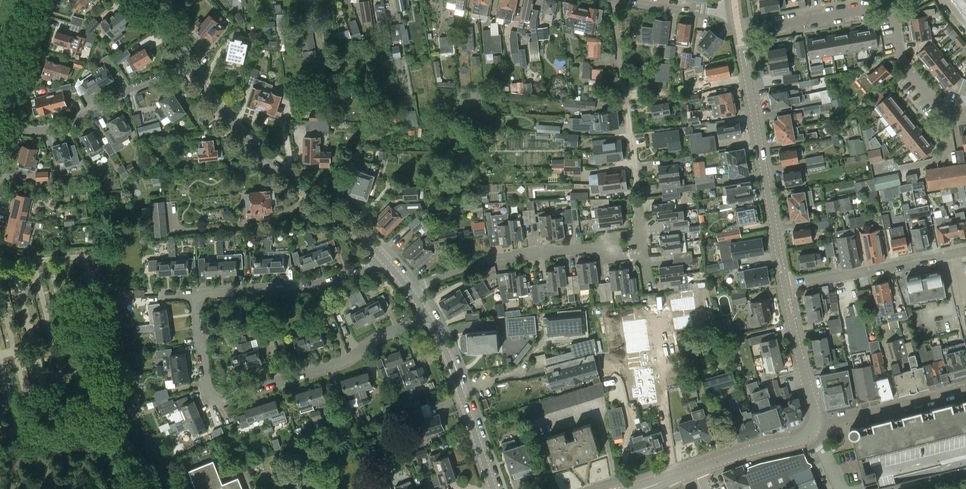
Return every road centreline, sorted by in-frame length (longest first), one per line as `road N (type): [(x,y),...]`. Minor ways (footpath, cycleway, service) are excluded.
road 1 (residential): [(429,317),(373,338),(342,361),(218,399),(208,390),(195,294)]
road 2 (residential): [(385,260),(247,142),(190,65)]
road 3 (residential): [(785,286),(739,32)]
road 4 (residential): [(413,295),(487,259),(593,246),(610,258),(643,254)]
road 5 (residential): [(6,125),(56,128),(190,65)]
road 6 (residential): [(195,294),(302,288),(385,260)]
road 7 (residential): [(636,192),(612,0)]
road 8 (residential): [(785,286),(965,251)]
road 9 (residential): [(493,488),(429,317)]
road 10 (residential): [(674,477),(651,319)]
road 11 (residential): [(965,388),(815,425)]
road 12 (residential): [(739,32),(890,2)]
road 13 (residential): [(965,113),(936,103),(902,60),(890,2)]
road 14 (residential): [(815,425),(785,286)]
road 15 (residential): [(6,125),(42,0)]
road 16 (residential): [(694,470),(809,435)]

